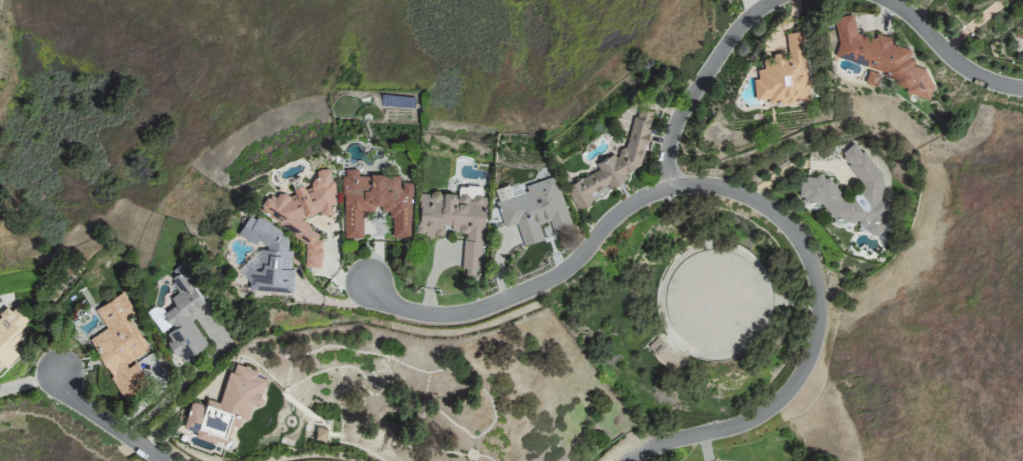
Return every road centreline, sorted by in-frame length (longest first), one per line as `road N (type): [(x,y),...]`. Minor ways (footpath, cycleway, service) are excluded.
road 1 (residential): [(367,299),(461,315),(562,274),(643,200),(704,186),(757,201),(799,237),(816,270),(822,321),(807,371),(761,418),(629,460)]
road 2 (residential): [(782,0),(735,38),(688,107),(670,154),(670,190)]
road 3 (residential): [(1022,89),(963,66),(888,0)]
road 4 (residential): [(161,460),(75,401),(59,373)]

